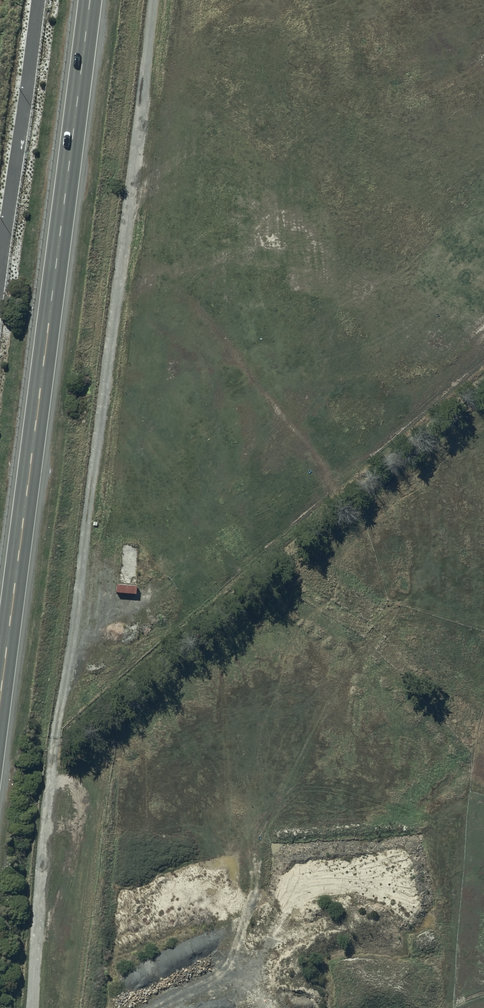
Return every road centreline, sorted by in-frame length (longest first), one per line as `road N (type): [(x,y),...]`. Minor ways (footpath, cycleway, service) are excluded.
road 1 (track): [(33,1007),(68,662),(155,0)]
road 2 (trunk): [(0,707),(89,0)]

